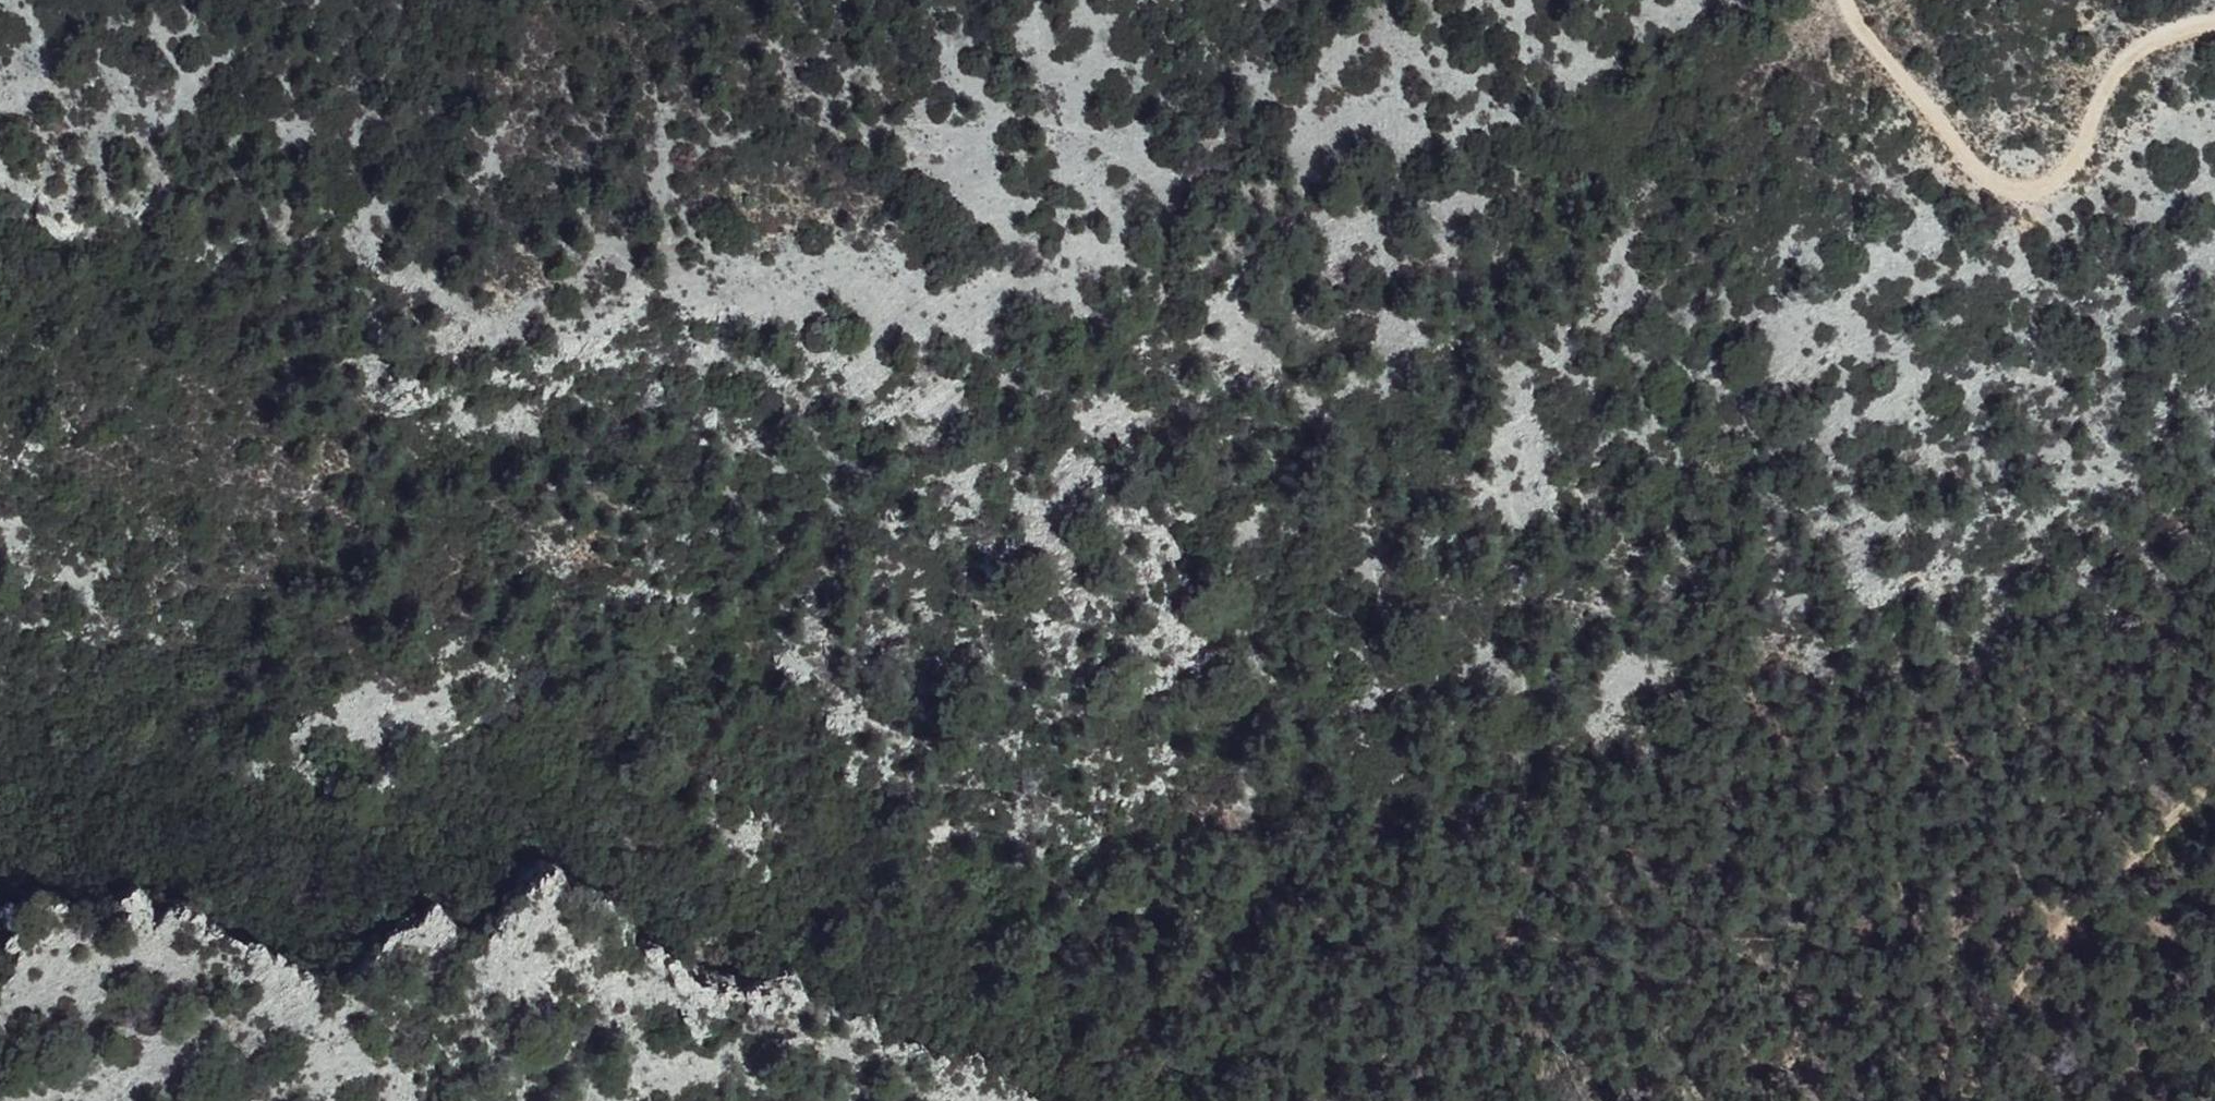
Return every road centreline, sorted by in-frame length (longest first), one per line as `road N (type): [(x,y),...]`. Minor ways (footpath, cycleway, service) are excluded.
road 1 (track): [(1875,0),(1905,53),(2033,198),(2082,175),(2120,87),(2168,38),(2214,29)]

